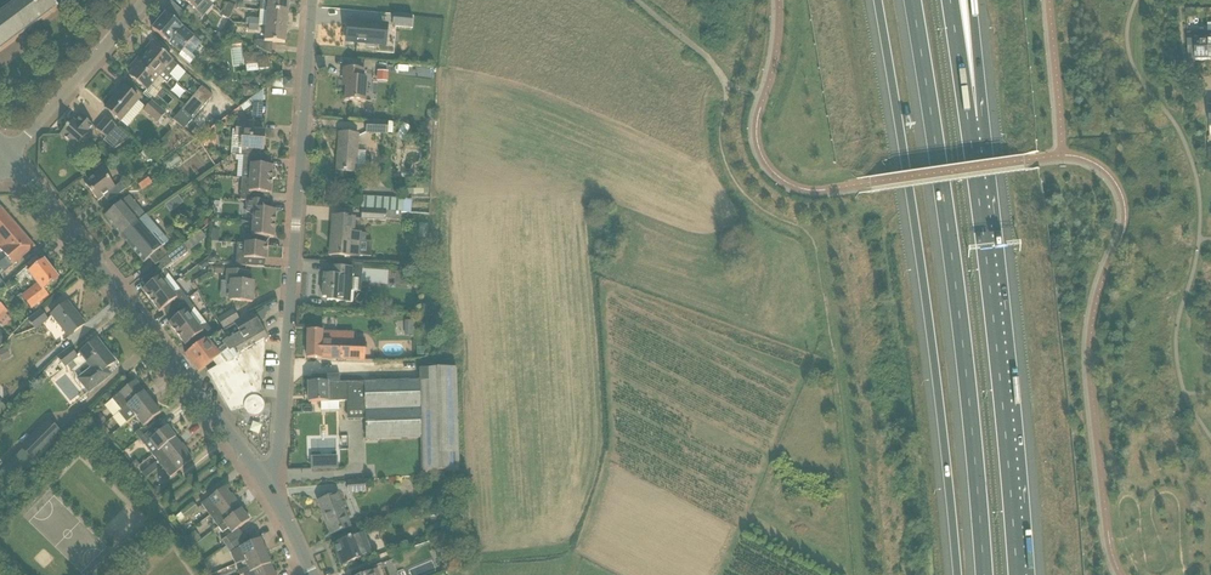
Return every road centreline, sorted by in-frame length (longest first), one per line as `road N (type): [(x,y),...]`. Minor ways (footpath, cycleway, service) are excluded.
road 1 (motorway): [(877,0),(951,574)]
road 2 (motorway): [(911,0),(947,244),(981,574)]
road 3 (track): [(724,80),(725,155),(736,181),(761,208),(814,240),(859,574)]
road 4 (unclassified): [(264,480),(275,467),(288,369),(313,0)]
road 5 (motorway): [(1020,574),(973,123)]
road 6 (tertiary): [(264,480),(11,158)]
road 7 (track): [(722,574),(829,326)]
road 8 (track): [(99,574),(240,449)]
road 9 (residential): [(11,158),(109,45)]
road 10 (motorway): [(973,123),(951,0)]
road 11 (motorway): [(973,123),(971,0)]

